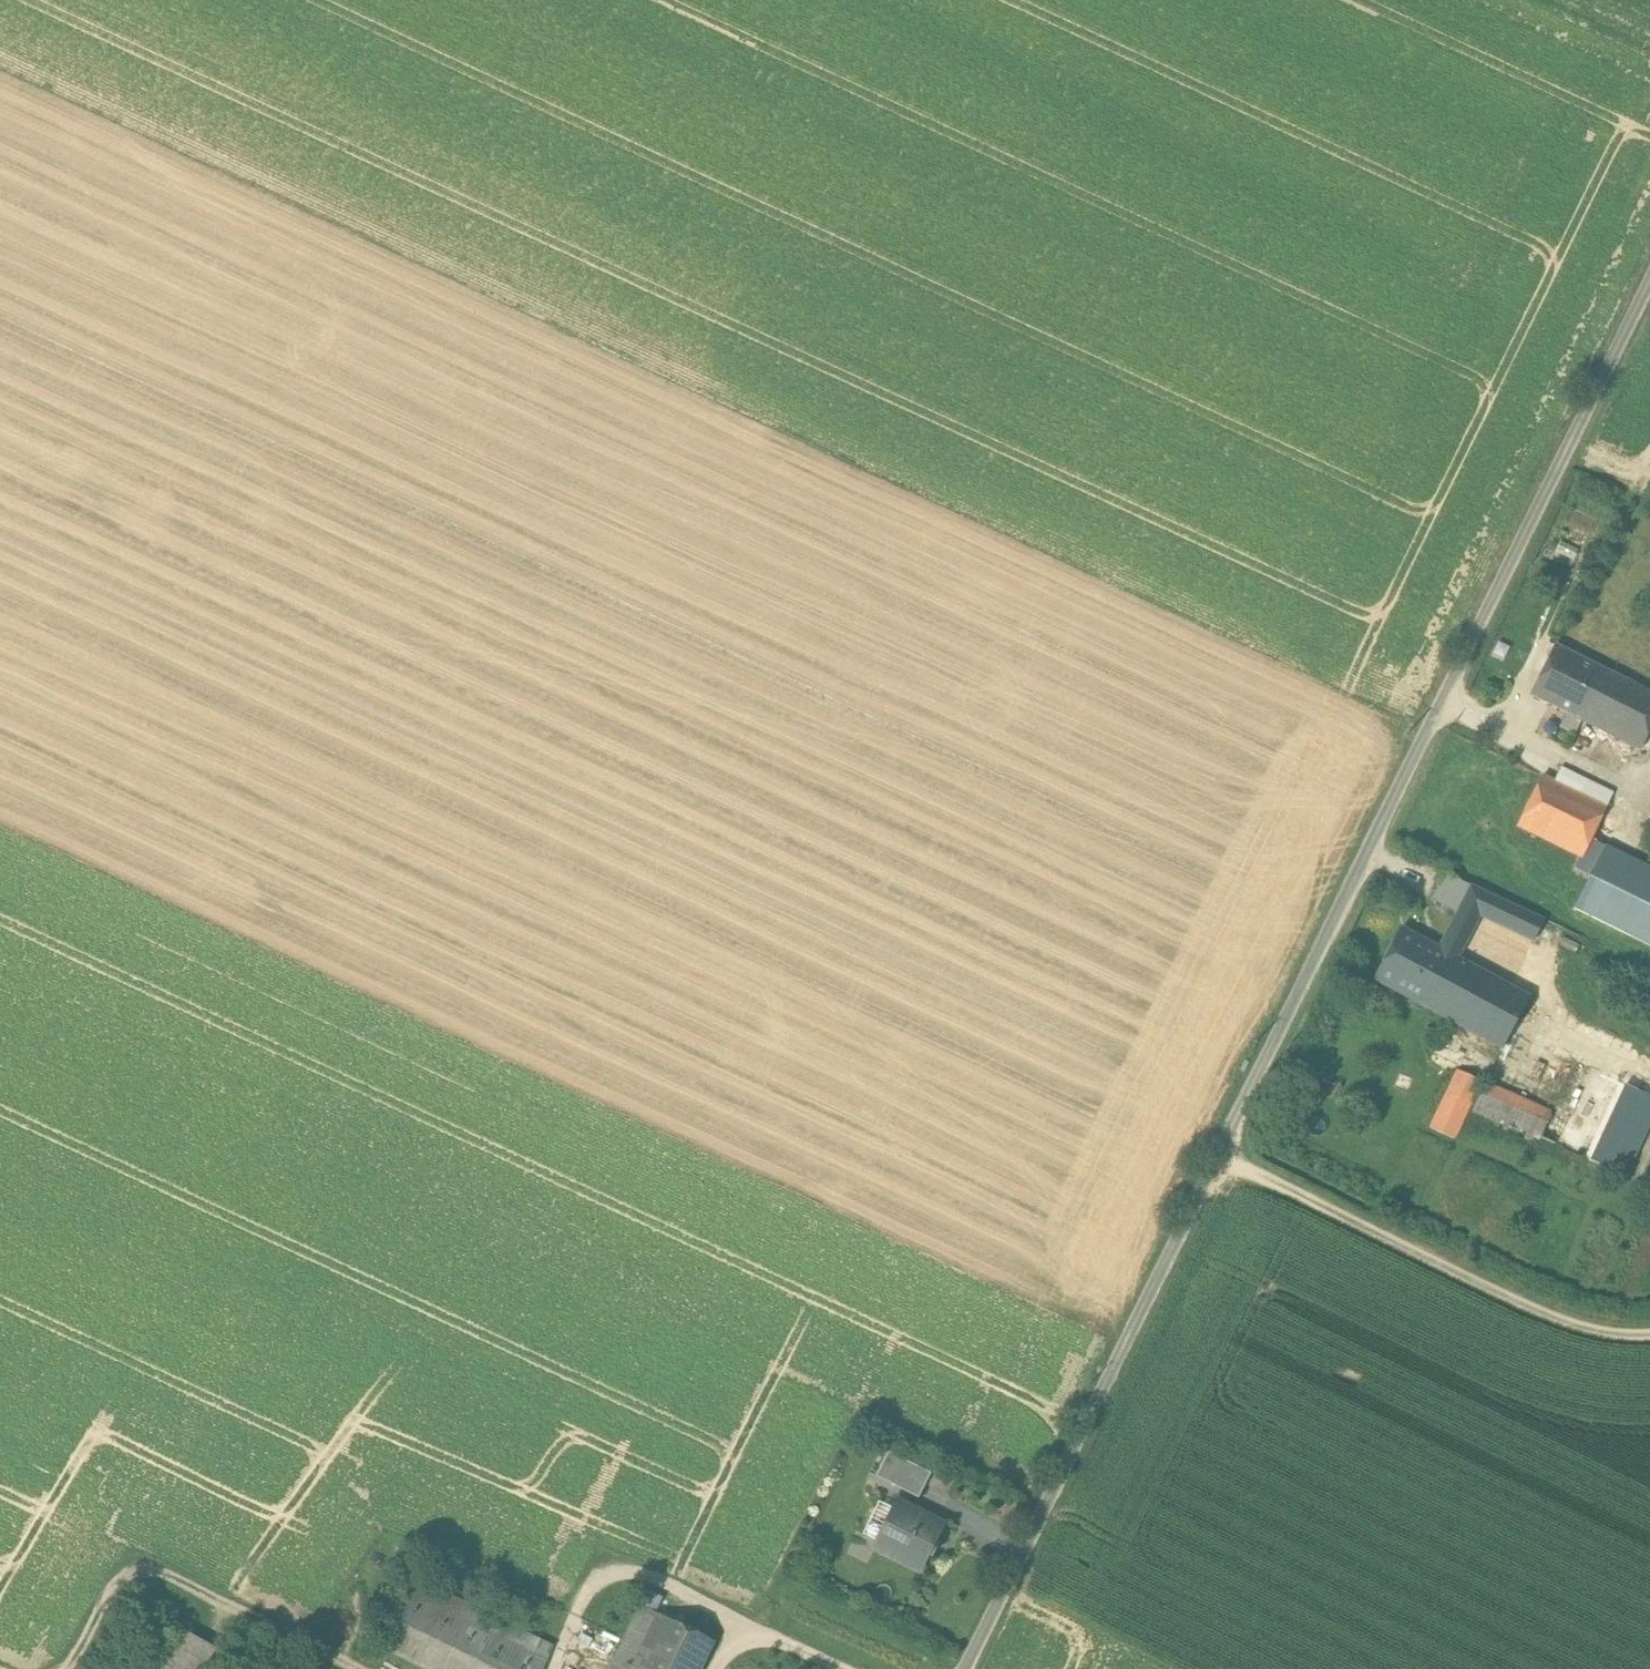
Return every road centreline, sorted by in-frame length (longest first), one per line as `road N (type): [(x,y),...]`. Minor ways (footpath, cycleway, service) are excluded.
road 1 (unclassified): [(1649,278),(963,1668)]
road 2 (track): [(69,1668),(123,1573),(157,1569),(370,1668)]

